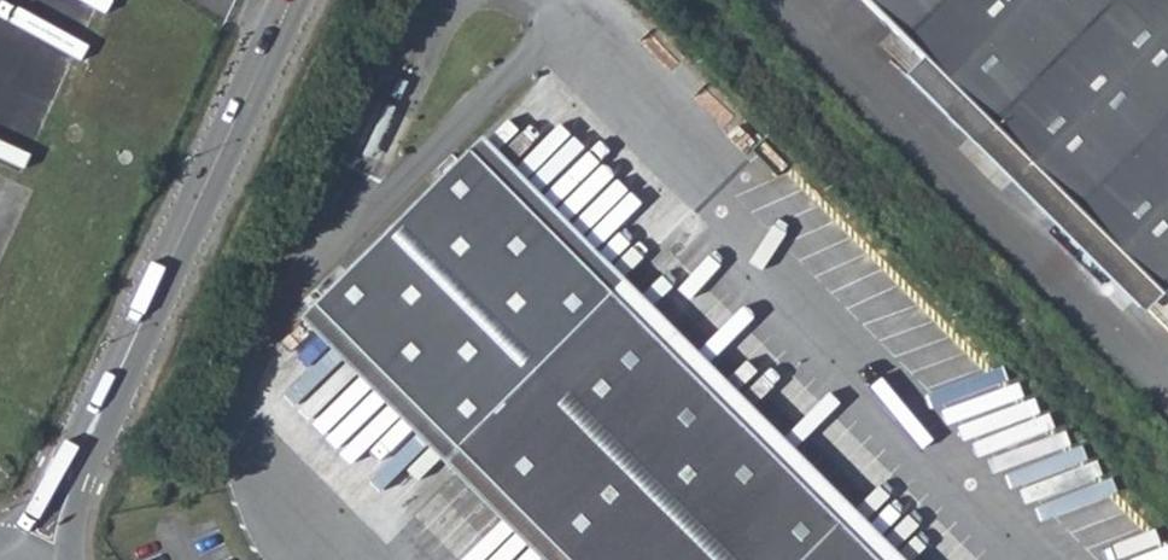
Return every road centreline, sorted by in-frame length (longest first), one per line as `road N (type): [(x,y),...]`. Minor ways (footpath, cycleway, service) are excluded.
road 1 (secondary): [(289,0),(69,472),(17,551)]

